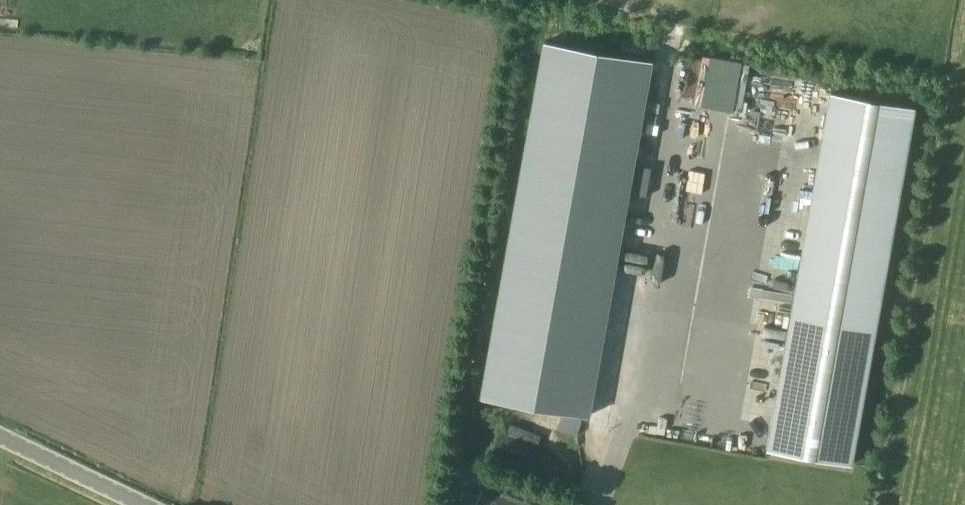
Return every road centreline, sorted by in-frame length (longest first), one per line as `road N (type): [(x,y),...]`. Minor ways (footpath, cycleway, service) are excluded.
road 1 (unclassified): [(138,504),(0,438)]

